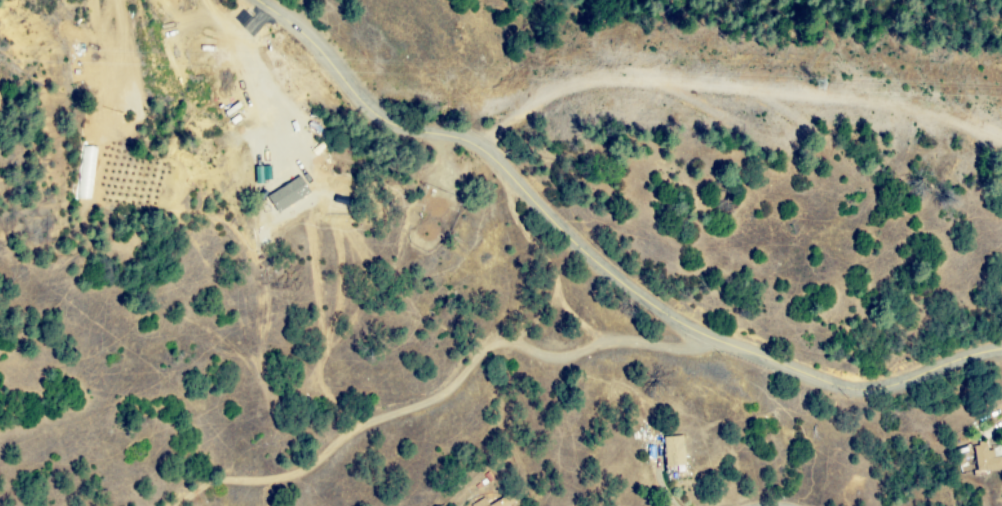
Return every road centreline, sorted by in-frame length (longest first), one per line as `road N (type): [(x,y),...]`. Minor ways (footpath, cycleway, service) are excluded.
road 1 (residential): [(1001,350),(948,373),(849,388),(687,325),(618,279),(484,151),(381,113),(258,0)]
road 2 (residential): [(187,505),(222,483),(303,474),(353,432),(417,409),(499,350),(568,360),(605,346),(727,343)]

